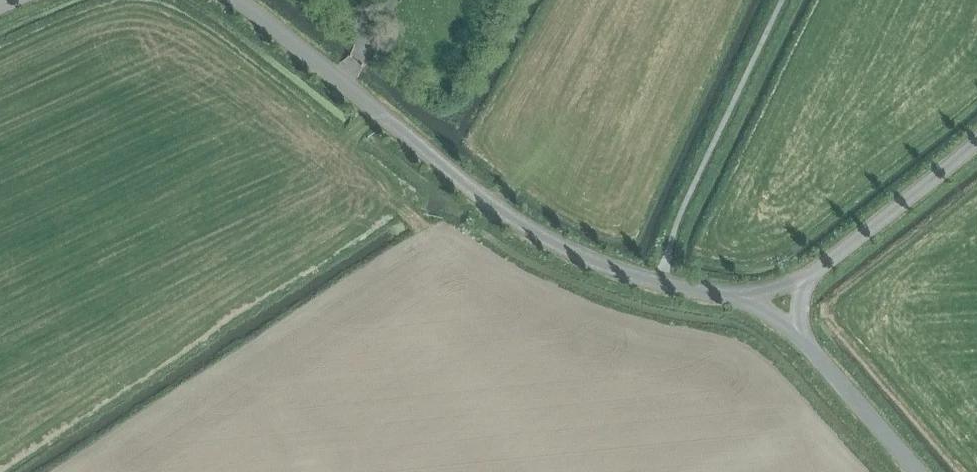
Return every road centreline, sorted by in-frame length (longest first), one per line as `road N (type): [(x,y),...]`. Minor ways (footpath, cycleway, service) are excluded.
road 1 (tertiary): [(237,0),(473,193),(542,238),(659,284),(748,298)]
road 2 (tertiary): [(807,279),(976,143)]
road 3 (unclassified): [(916,471),(803,343)]

